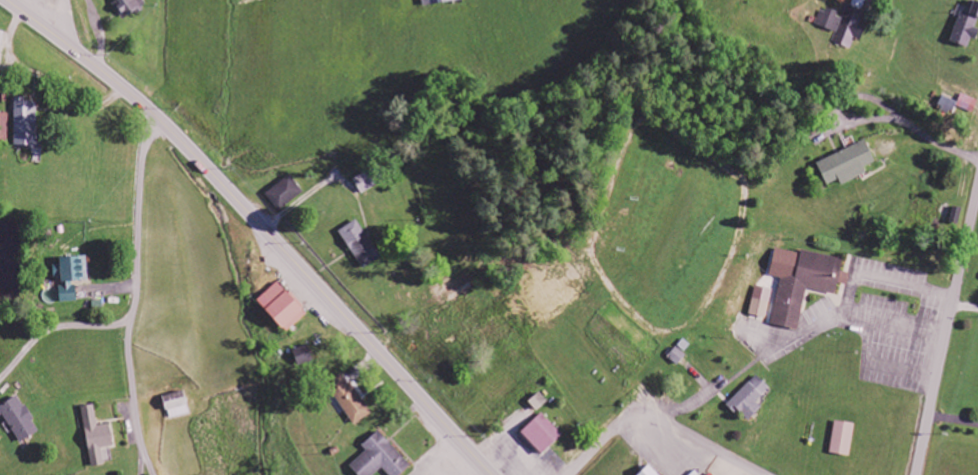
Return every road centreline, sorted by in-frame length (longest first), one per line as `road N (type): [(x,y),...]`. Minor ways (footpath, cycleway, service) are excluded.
road 1 (primary): [(493,474),(157,116),(9,0)]
road 2 (residential): [(920,474),(977,205)]
road 3 (residential): [(769,474),(666,420),(642,417),(618,427),(568,474)]

